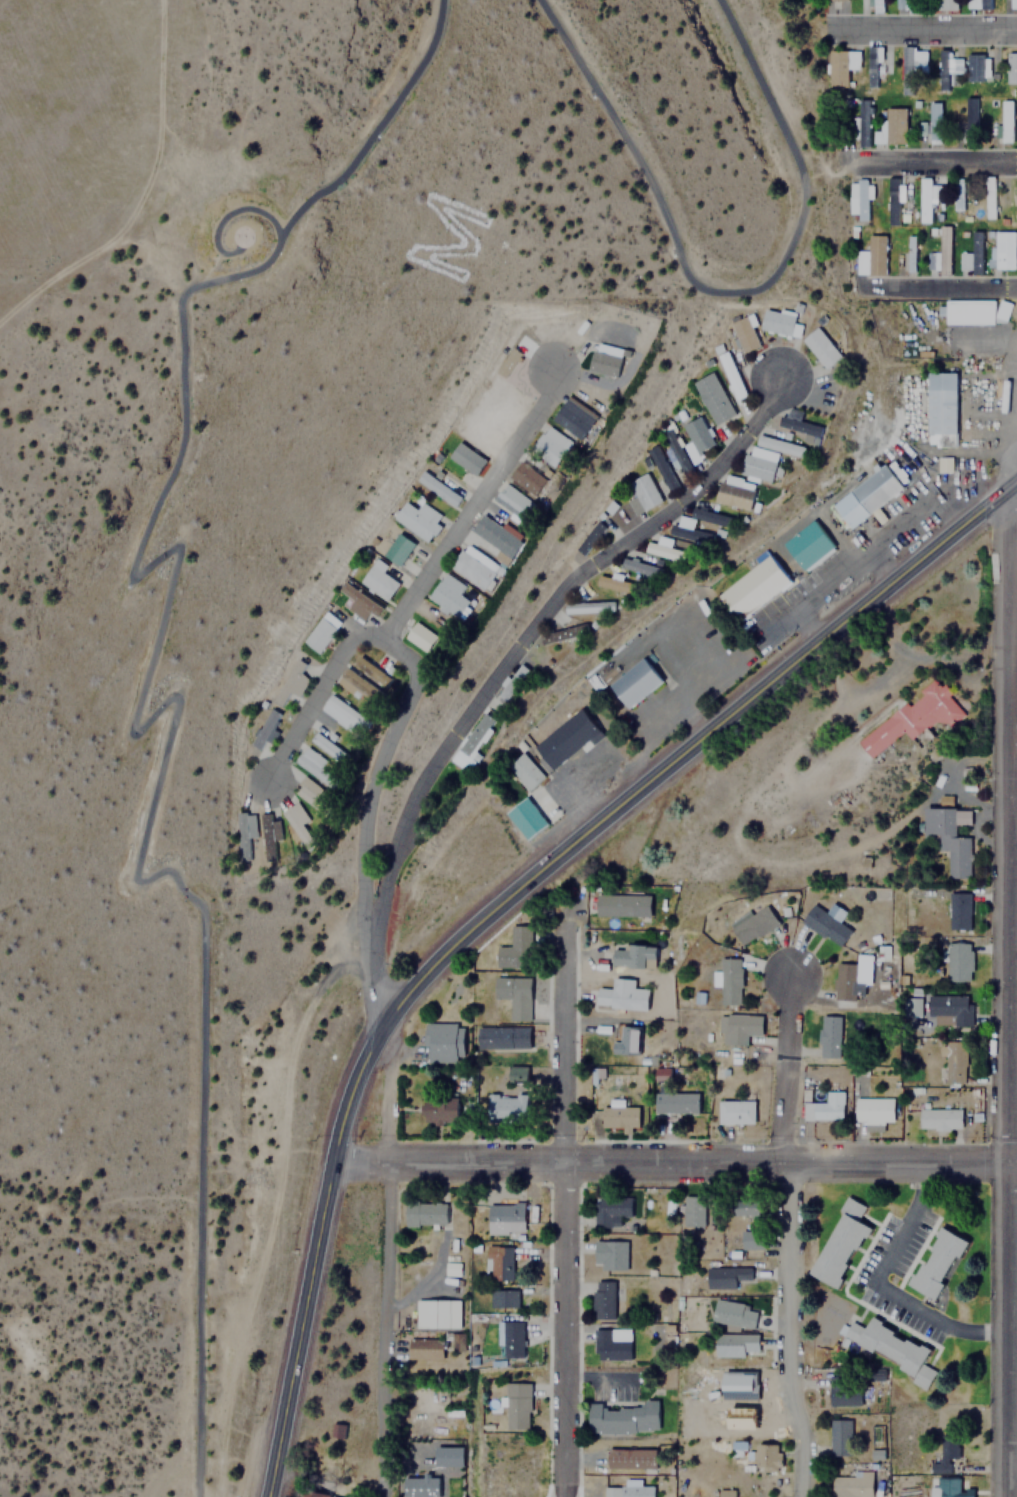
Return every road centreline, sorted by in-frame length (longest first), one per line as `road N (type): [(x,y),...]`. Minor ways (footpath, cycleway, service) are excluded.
road 1 (secondary): [(265,1496),(348,1095),(385,1022),(418,980),(584,821),(1006,486)]
road 2 (residential): [(1004,1496),(1006,486)]
road 3 (residential): [(787,372),(762,415),(685,496),(562,584),(432,766),(408,809),(377,917),(373,966),(385,1022)]
road 4 (residential): [(1016,1165),(331,1163)]
road 5 (residential): [(560,1496),(566,903)]
road 6 (residential): [(802,1496),(801,1443),(788,1400),(789,978)]
road 7 (residential): [(377,917),(367,885),(374,802),(414,661),(391,641),(363,637),(343,655),(269,780)]
road 8 (residential): [(382,1496),(385,1022)]
road 9 (residential): [(391,641),(549,396),(554,365)]
road 10 (residential): [(1016,21),(828,22)]
road 11 (residential): [(1016,153),(857,155)]
road 12 (residential): [(1016,280),(859,278)]

